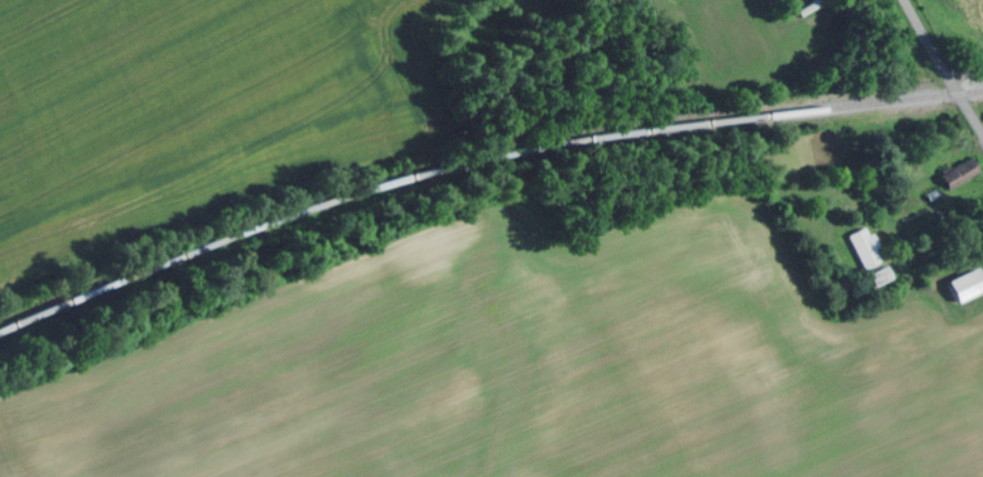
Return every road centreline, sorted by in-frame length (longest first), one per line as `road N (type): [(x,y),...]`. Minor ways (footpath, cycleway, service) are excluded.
road 1 (residential): [(982,132),(907,0)]

